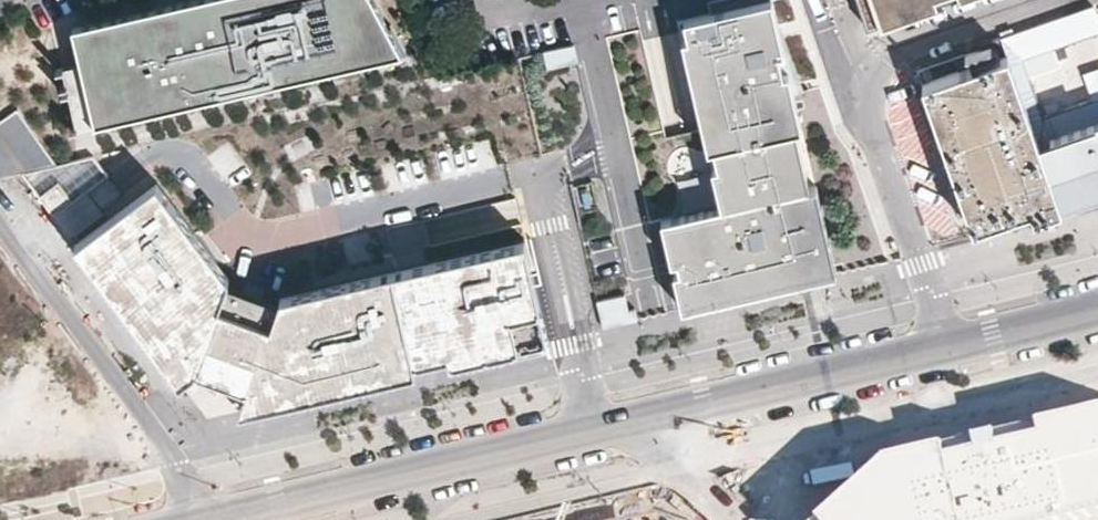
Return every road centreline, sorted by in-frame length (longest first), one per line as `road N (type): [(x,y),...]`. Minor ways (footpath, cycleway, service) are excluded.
road 1 (tertiary): [(625,419),(1097,312)]
road 2 (tertiary): [(219,514),(625,419)]
road 3 (residential): [(0,222),(219,514)]
road 4 (residential): [(729,519),(625,419)]

